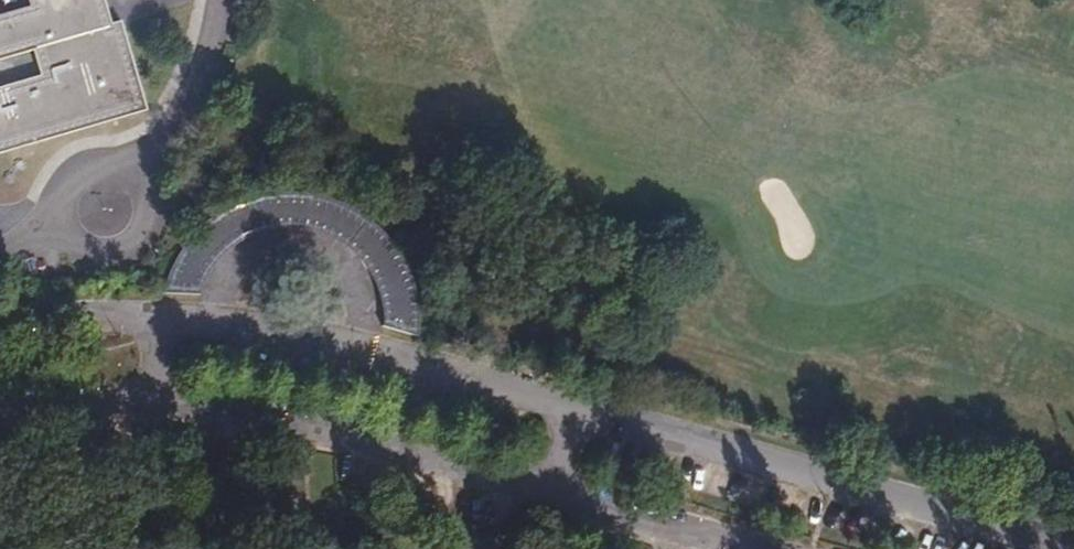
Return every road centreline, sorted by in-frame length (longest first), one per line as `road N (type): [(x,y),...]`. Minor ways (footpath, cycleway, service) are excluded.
road 1 (residential): [(1073,543),(319,339),(236,325),(0,318)]
road 2 (residential): [(0,413),(252,411),(342,428),(730,548)]

